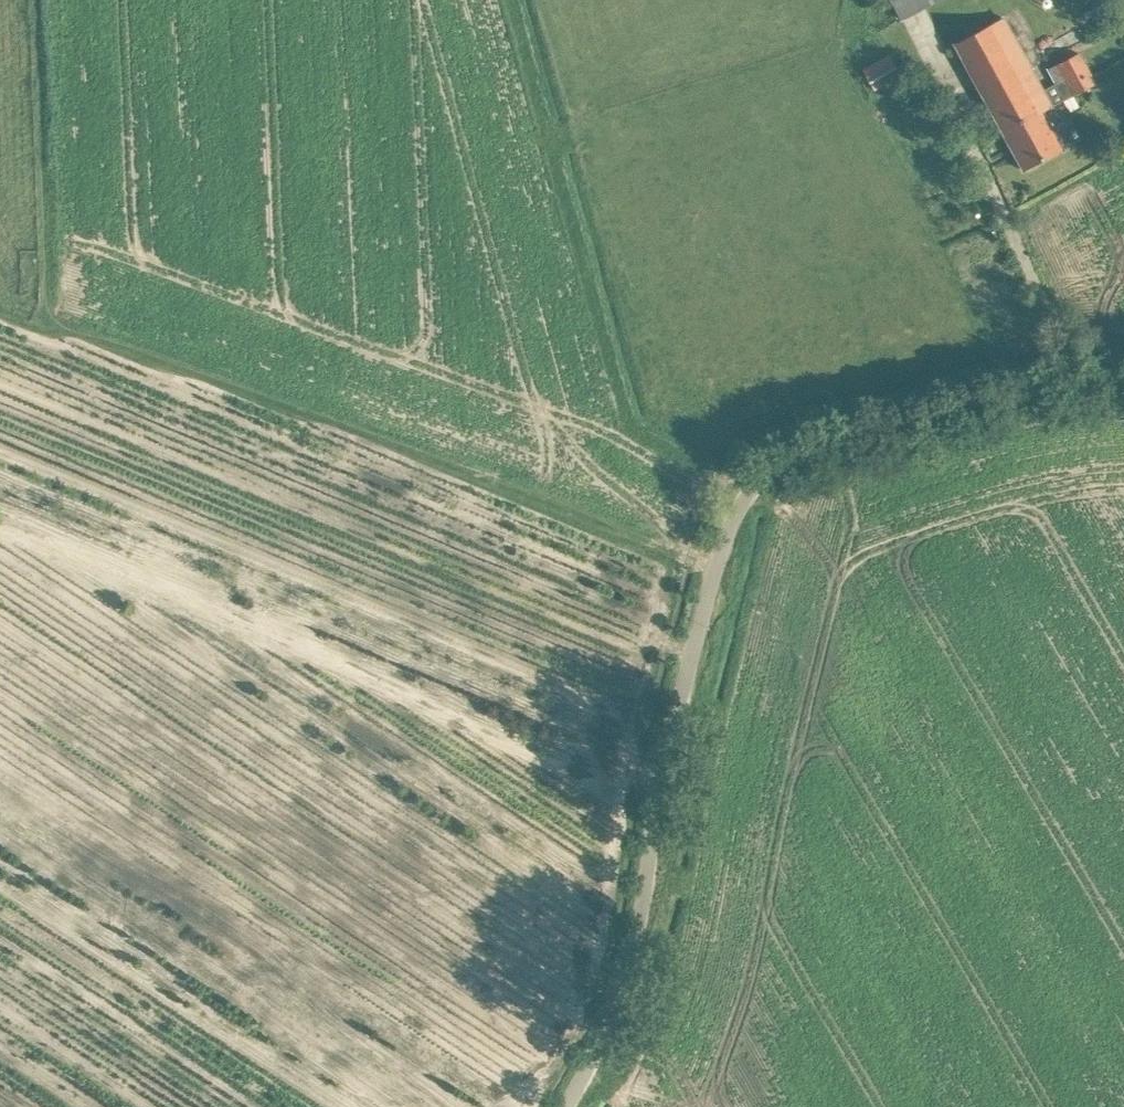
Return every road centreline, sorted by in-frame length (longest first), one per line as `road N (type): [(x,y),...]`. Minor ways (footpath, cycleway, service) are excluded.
road 1 (unclassified): [(571,1106),(607,1051),(640,963),(662,746),(712,561),(740,497),(766,470),(810,449),(1049,381),(1123,379)]
road 2 (track): [(44,0),(56,329),(712,561)]

